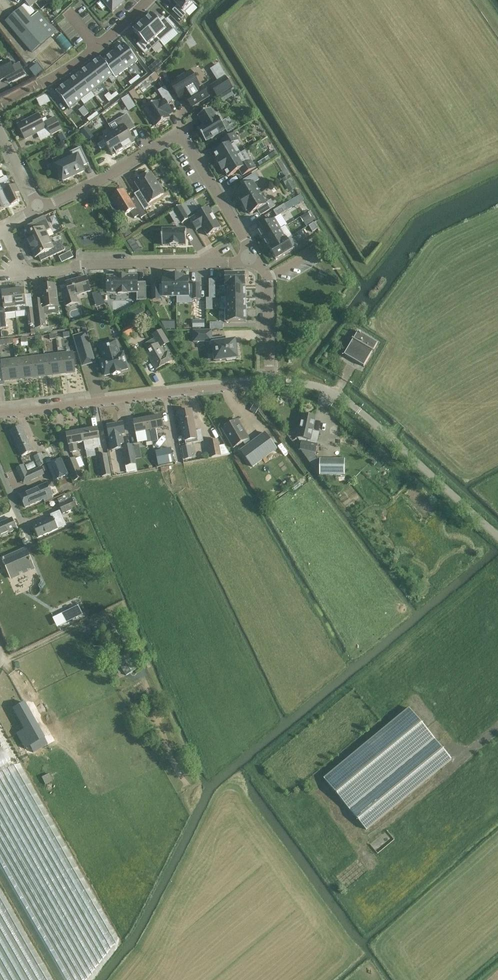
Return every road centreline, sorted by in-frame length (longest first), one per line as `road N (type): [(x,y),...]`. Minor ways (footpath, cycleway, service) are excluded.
road 1 (residential): [(39,209),(174,136),(252,255)]
road 2 (residential): [(270,382),(0,414)]
road 3 (residential): [(252,255),(23,274)]
road 4 (unclassified): [(497,538),(351,403)]
road 5 (residential): [(41,83),(83,58),(147,0)]
road 6 (residential): [(252,255),(267,283),(270,382)]

